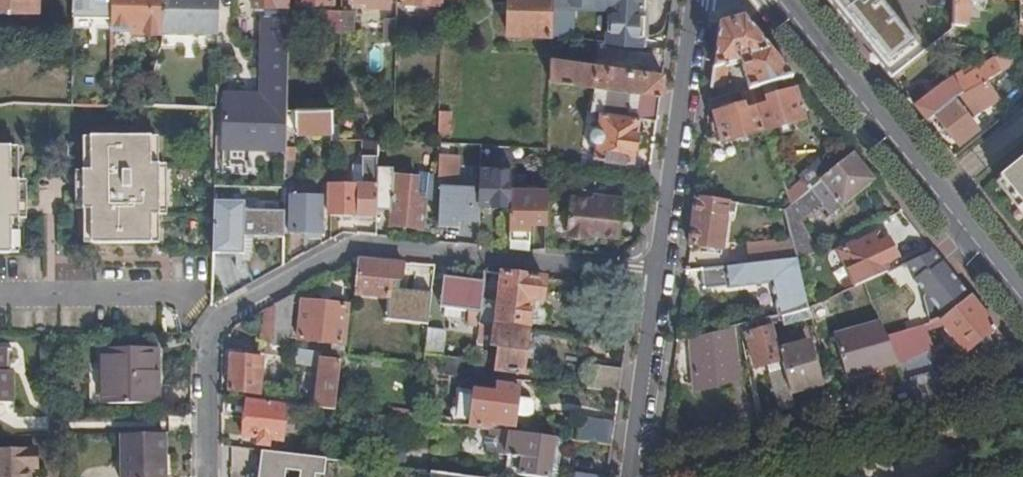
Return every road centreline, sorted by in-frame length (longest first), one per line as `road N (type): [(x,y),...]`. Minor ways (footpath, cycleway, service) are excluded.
road 1 (residential): [(210,476),(211,342),(229,311),(317,253),(377,243),(667,277)]
road 2 (tertiary): [(1022,303),(773,0)]
road 3 (residential): [(1022,381),(689,476)]
road 4 (residential): [(697,0),(667,277)]
road 5 (residential): [(667,277),(632,476)]

